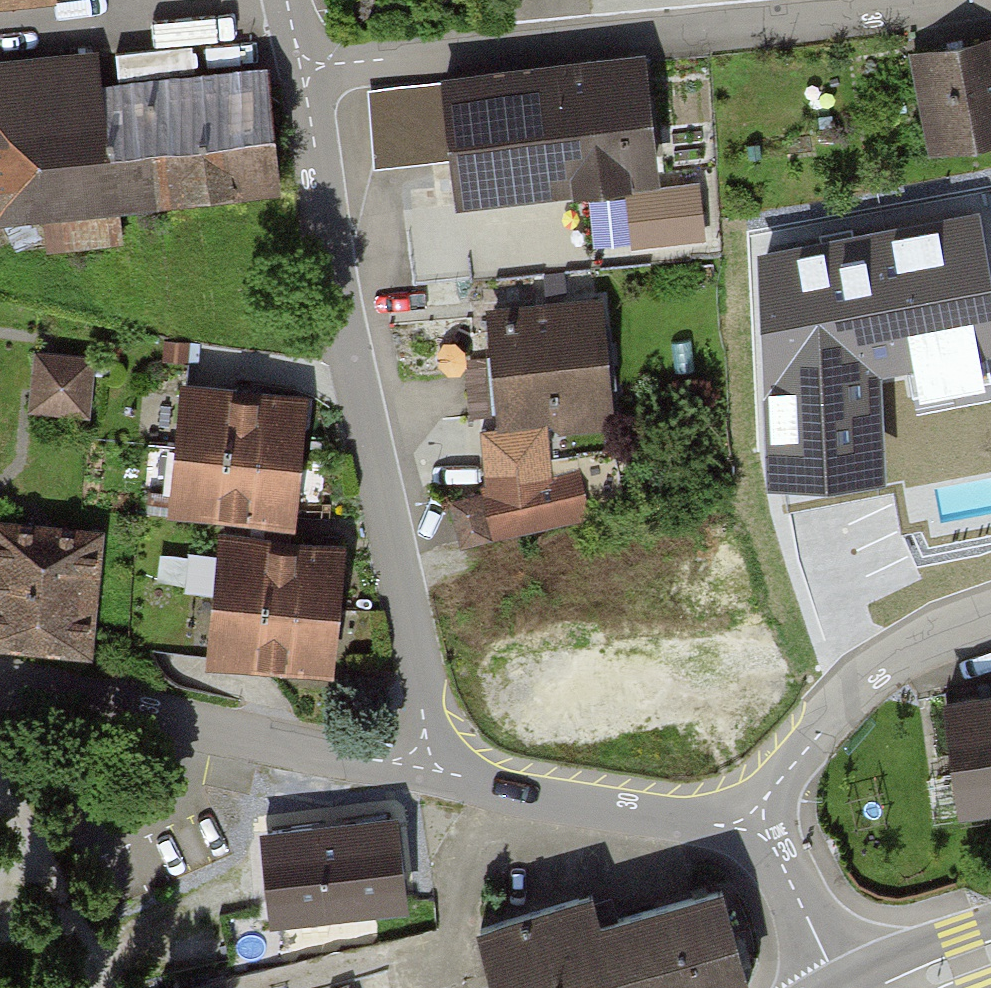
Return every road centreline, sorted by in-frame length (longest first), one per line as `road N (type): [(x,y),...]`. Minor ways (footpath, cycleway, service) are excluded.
road 1 (residential): [(428,771),(300,70)]
road 2 (residential): [(300,70),(950,0)]
road 3 (residential): [(428,771),(0,682)]
road 4 (residential): [(761,823),(609,811),(428,771)]
road 5 (unclassified): [(990,615),(922,643),(867,677),(778,784),(761,823)]
road 6 (residential): [(0,31),(273,0)]
road 7 (unclassified): [(761,823),(837,987)]

